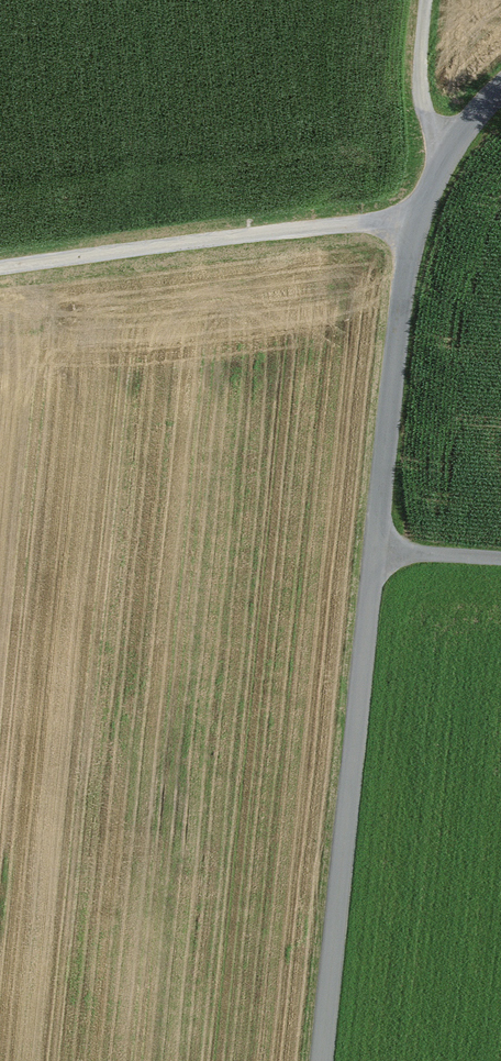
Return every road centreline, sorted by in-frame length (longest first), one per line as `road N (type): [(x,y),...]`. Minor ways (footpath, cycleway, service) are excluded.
road 1 (unclassified): [(319,1060),(401,227),(442,147),(500,81)]
road 2 (track): [(442,147),(414,98),(422,0)]
road 3 (track): [(373,543),(500,555)]

